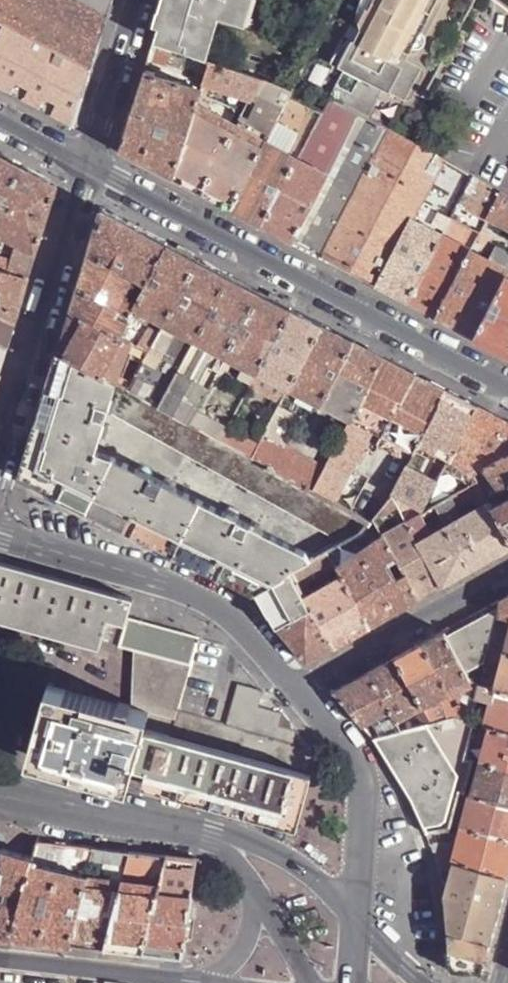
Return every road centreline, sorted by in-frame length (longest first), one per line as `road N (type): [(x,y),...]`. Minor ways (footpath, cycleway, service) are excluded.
road 1 (tertiary): [(507,388),(90,165)]
road 2 (residential): [(303,691),(218,604),(0,533)]
road 3 (tertiary): [(0,453),(90,165)]
road 4 (residential): [(357,920),(360,778),(303,691)]
road 5 (residential): [(507,577),(303,691)]
road 6 (secondary): [(0,796),(222,841)]
road 7 (residential): [(90,165),(139,0)]
road 8 (tertiary): [(222,841),(307,982)]
road 9 (secondary): [(357,920),(296,866),(222,841)]

